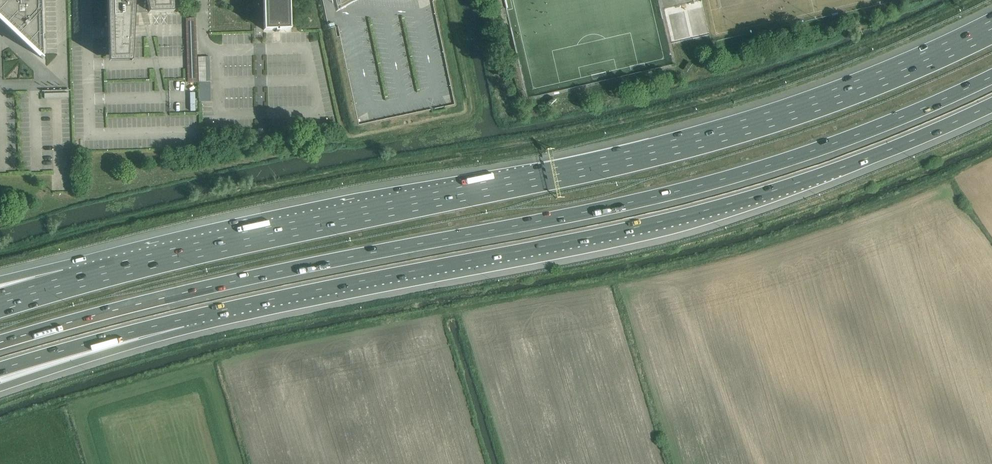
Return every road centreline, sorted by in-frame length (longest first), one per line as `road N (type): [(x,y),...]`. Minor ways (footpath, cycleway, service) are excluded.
road 1 (motorway): [(0,345),(171,297),(758,172),(991,79)]
road 2 (motorway): [(991,31),(741,130),(72,282)]
road 3 (motorway): [(183,320),(689,215),(838,169),(991,106)]
road 4 (motorway): [(0,388),(143,342),(183,320)]
road 5 (motorway): [(0,369),(183,320)]

